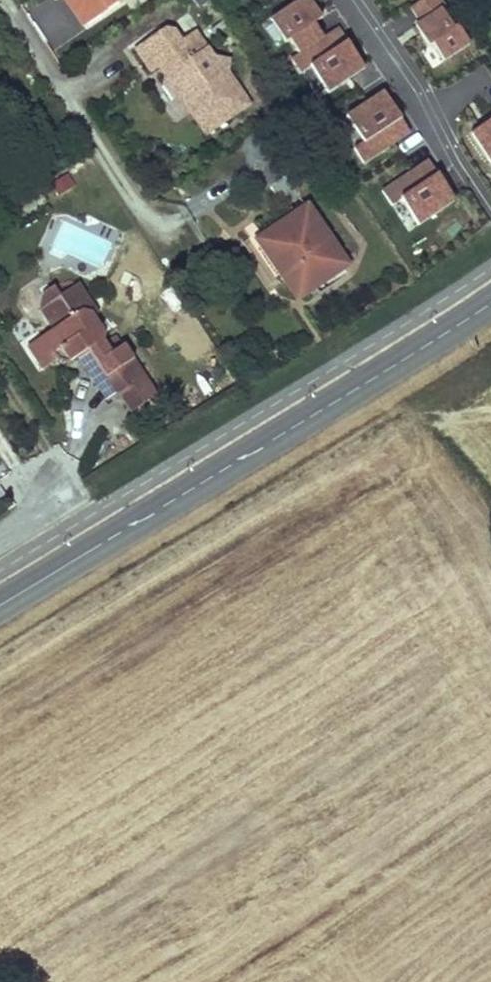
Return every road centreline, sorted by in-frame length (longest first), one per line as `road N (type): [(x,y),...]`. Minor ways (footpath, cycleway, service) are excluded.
road 1 (tertiary): [(490,302),(0,602)]
road 2 (residential): [(347,0),(474,192)]
road 3 (residential): [(137,191),(11,0)]

